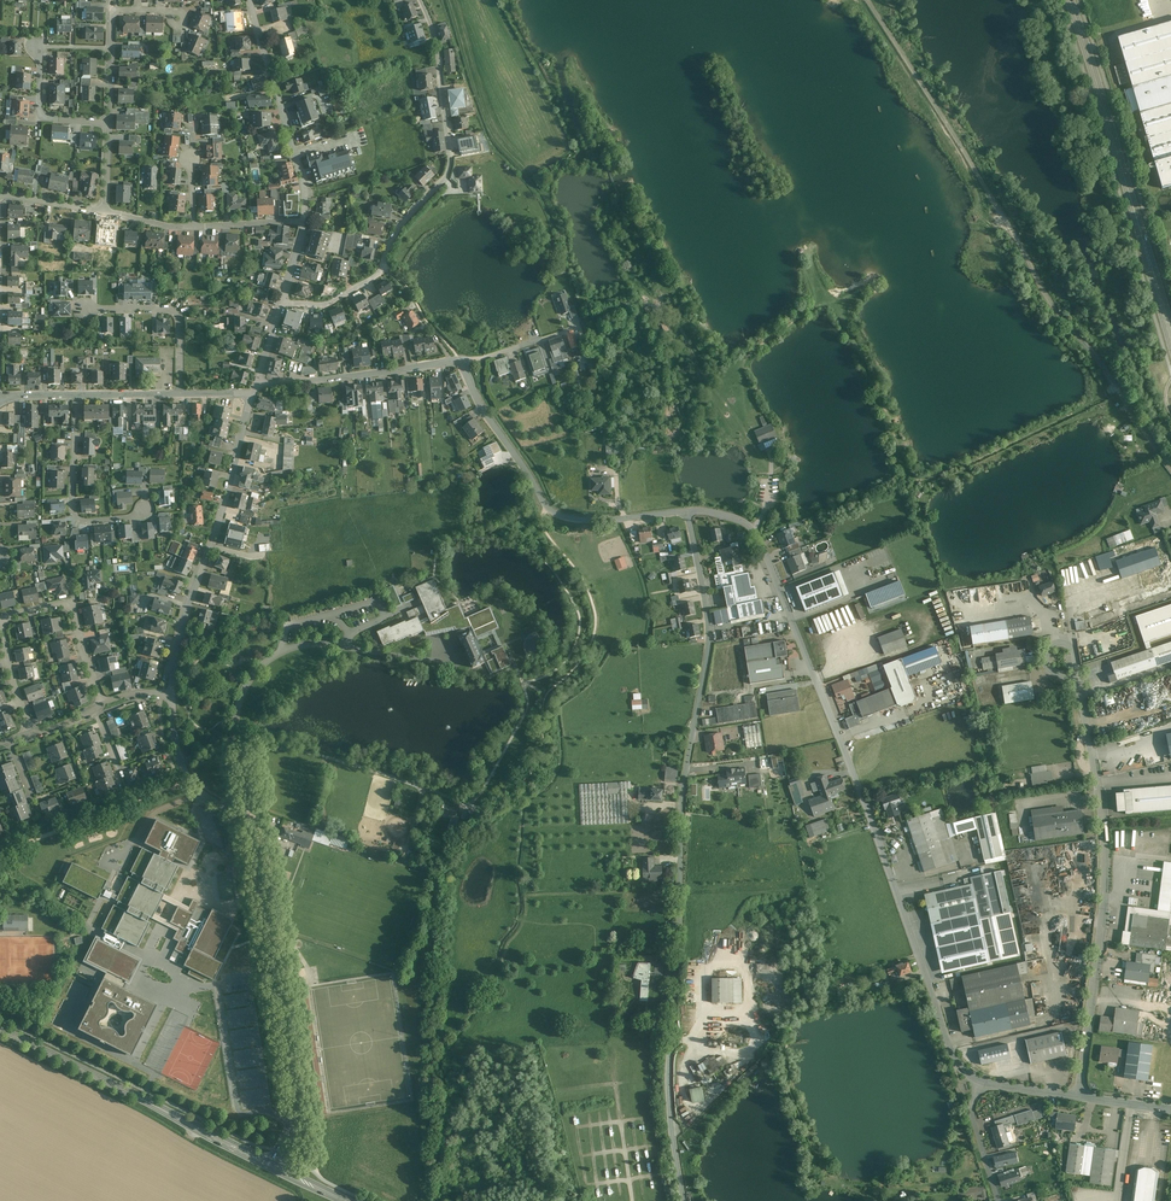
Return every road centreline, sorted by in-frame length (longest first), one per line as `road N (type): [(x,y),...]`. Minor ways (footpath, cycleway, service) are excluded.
road 1 (residential): [(687,510),(710,643),(682,821),(668,1067),(683,1200)]
road 2 (residential): [(687,510),(724,515),(759,537),(952,1051),(983,1082)]
road 3 (residential): [(282,304),(331,303),(372,279),(397,230),(447,176),(442,92),(421,0)]
road 4 (unclassified): [(1085,701),(1106,862),(1079,1094)]
road 5 (unclassified): [(246,818),(297,1085),(276,1168)]
road 6 (secondary): [(1170,335),(1070,0)]
road 7 (unclassified): [(989,194),(1052,304),(1170,469)]
road 8 (residential): [(462,361),(556,514),(591,521),(687,510)]
road 9 (residential): [(171,693),(188,605),(254,394)]
road 10 (secondary): [(0,1028),(276,1168)]
road 11 (residential): [(102,705),(71,608),(7,617),(9,670),(34,734)]
road 12 (unclassified): [(361,651),(299,645),(268,659),(248,681),(236,720),(246,818)]
road 13 (residential): [(304,221),(299,167),(250,0)]
road 14 (residential): [(257,386),(462,361)]
road 15 (residential): [(77,396),(73,513),(89,522),(136,518),(145,509)]
road 16 (residential): [(88,310),(175,313),(181,395)]
road 17 (residential): [(246,818),(194,788),(177,751),(171,693)]
road 18 (residential): [(36,47),(44,114),(108,120)]
road 19 (residential): [(983,1082),(971,1108),(1000,1200)]

